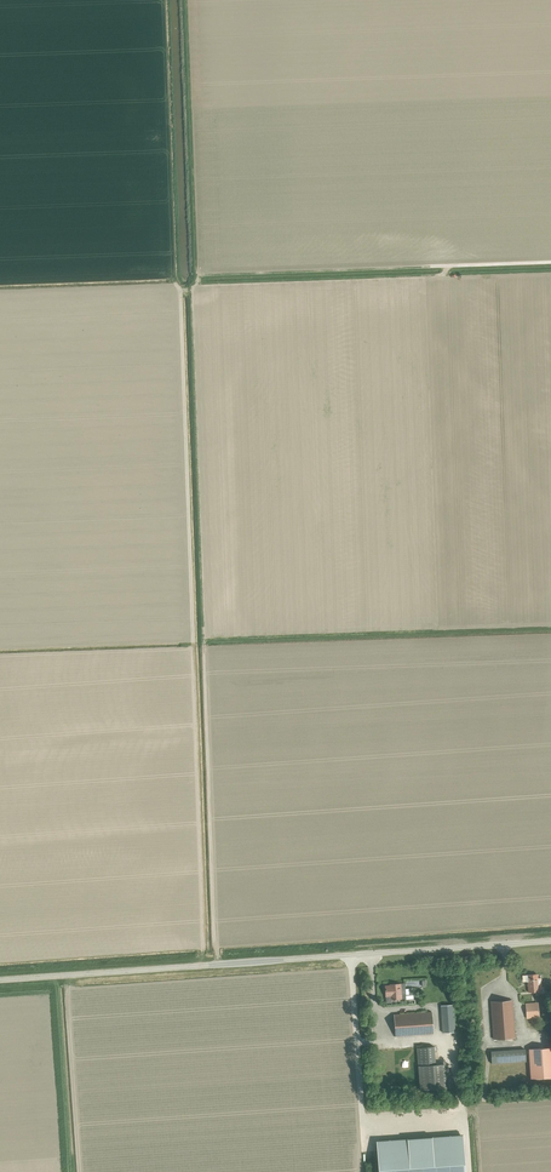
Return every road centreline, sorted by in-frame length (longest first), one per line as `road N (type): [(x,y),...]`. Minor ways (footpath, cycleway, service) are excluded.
road 1 (unclassified): [(0,980),(550,941)]

